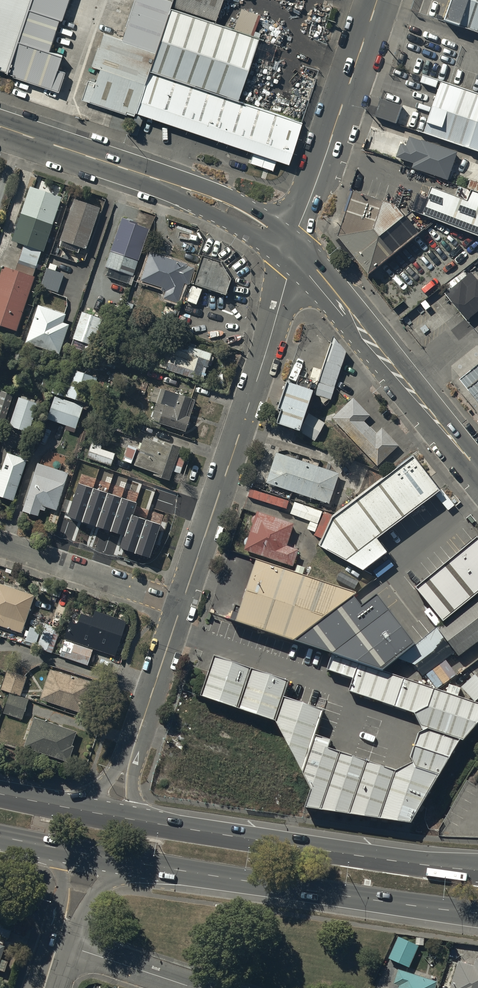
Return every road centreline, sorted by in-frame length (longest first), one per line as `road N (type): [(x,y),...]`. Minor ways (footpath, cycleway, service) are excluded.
road 1 (residential): [(296,248),(183,606)]
road 2 (trunk): [(477,913),(130,862)]
road 3 (trunk): [(144,822),(477,871)]
road 4 (tertiary): [(296,248),(186,189),(0,126)]
road 5 (tertiary): [(477,472),(296,248)]
road 6 (tertiary): [(378,0),(296,248)]
road 7 (residential): [(0,545),(183,606)]
road 8 (residential): [(183,606),(134,746)]
road 9 (residential): [(58,943),(193,987)]

